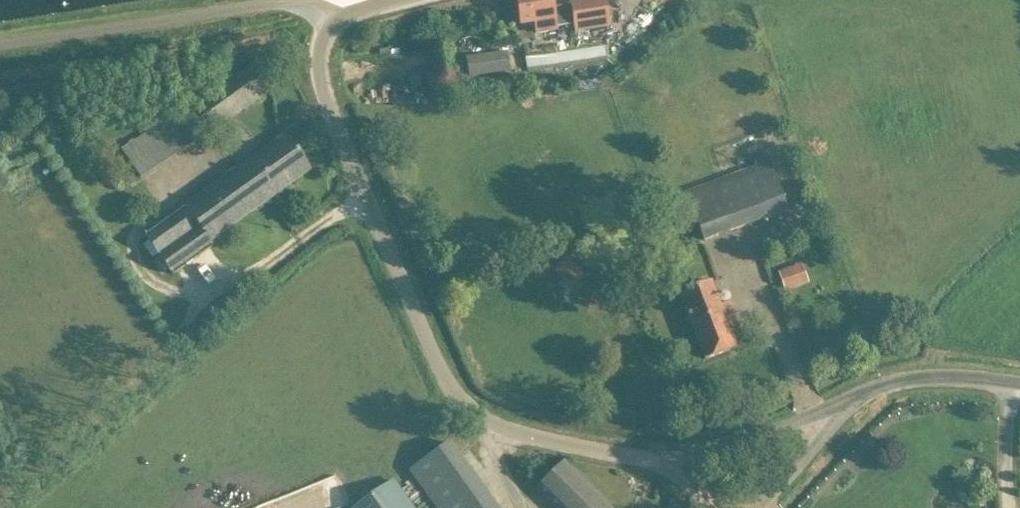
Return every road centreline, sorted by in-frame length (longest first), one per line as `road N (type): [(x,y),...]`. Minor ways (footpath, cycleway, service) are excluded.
road 1 (unclassified): [(857,401),(722,449),(650,462),(481,422),(459,404),(440,377),(318,75),(328,24),(385,0)]
road 2 (unclassified): [(1019,384),(936,380),(857,401)]
road 3 (unclassified): [(761,507),(857,401)]

